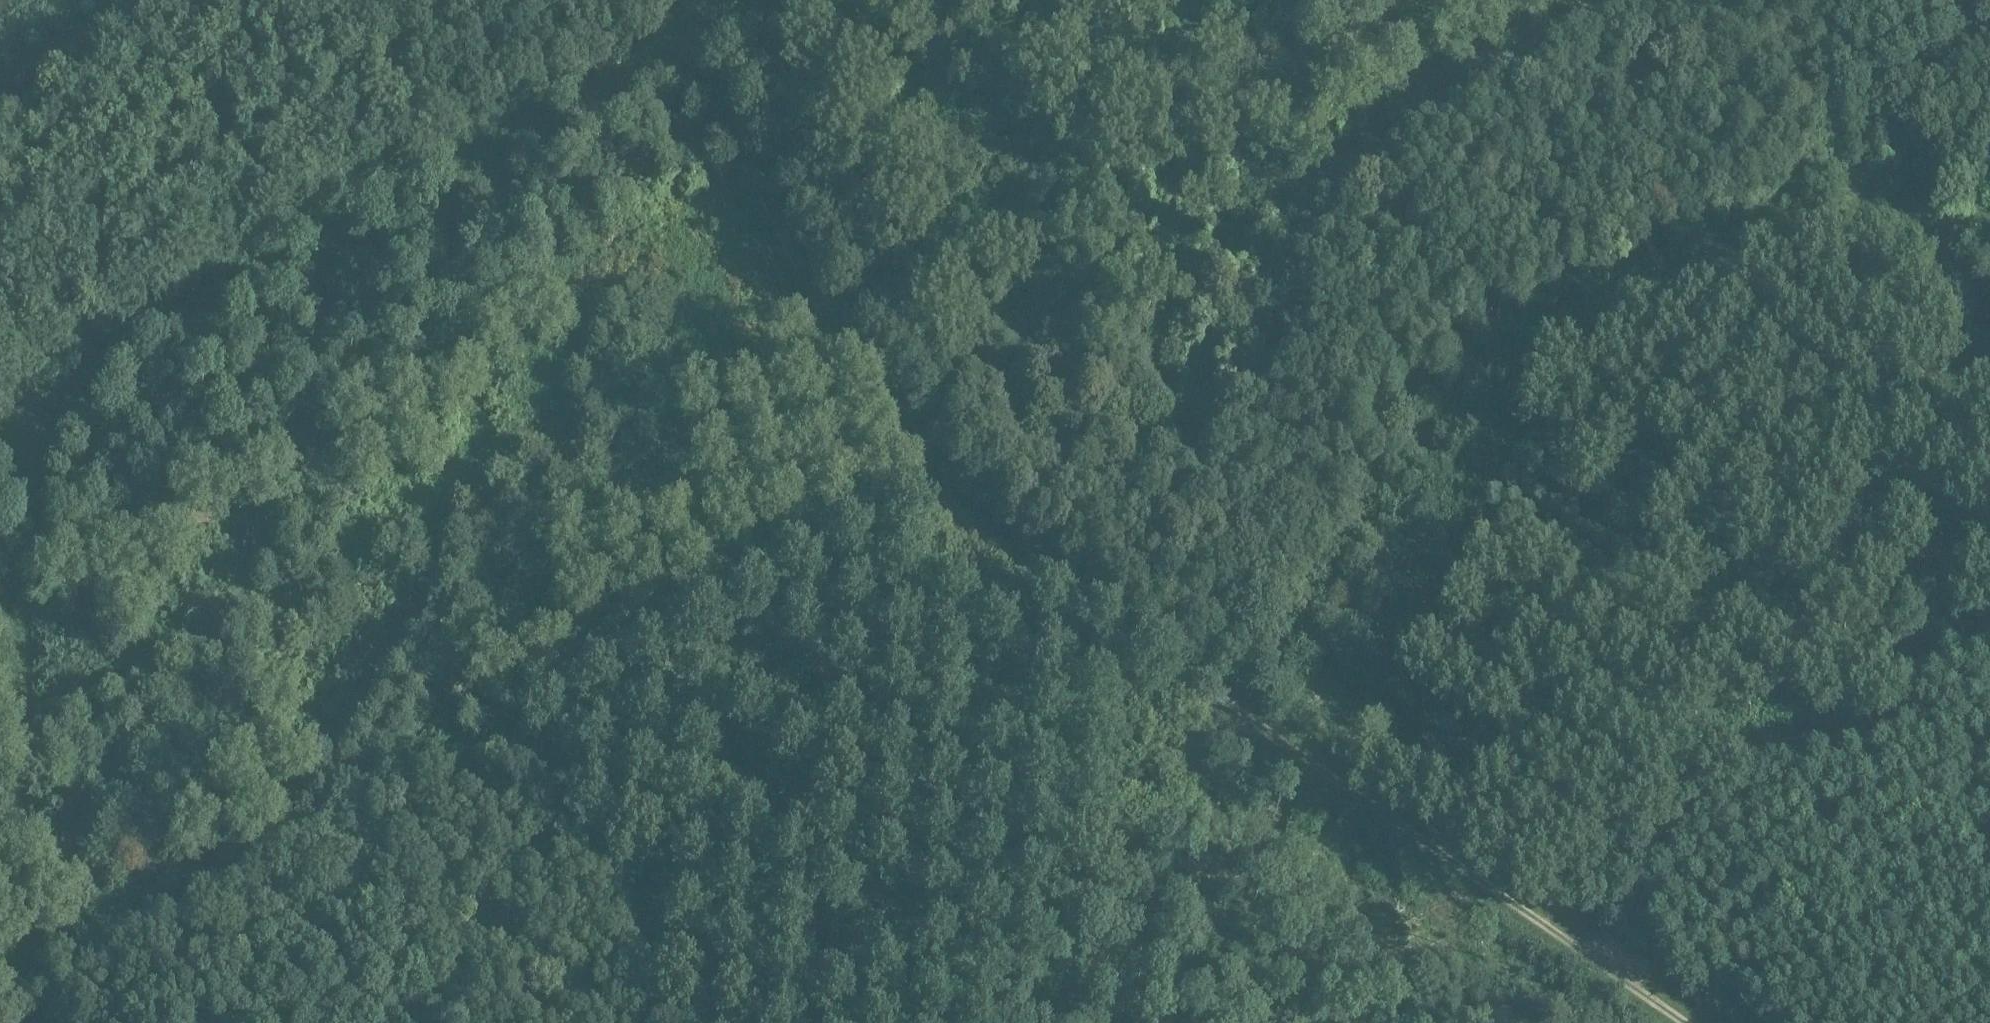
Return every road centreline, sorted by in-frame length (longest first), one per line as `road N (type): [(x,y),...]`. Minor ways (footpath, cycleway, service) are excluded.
road 1 (track): [(1693,1022),(938,498),(880,408),(663,0)]

